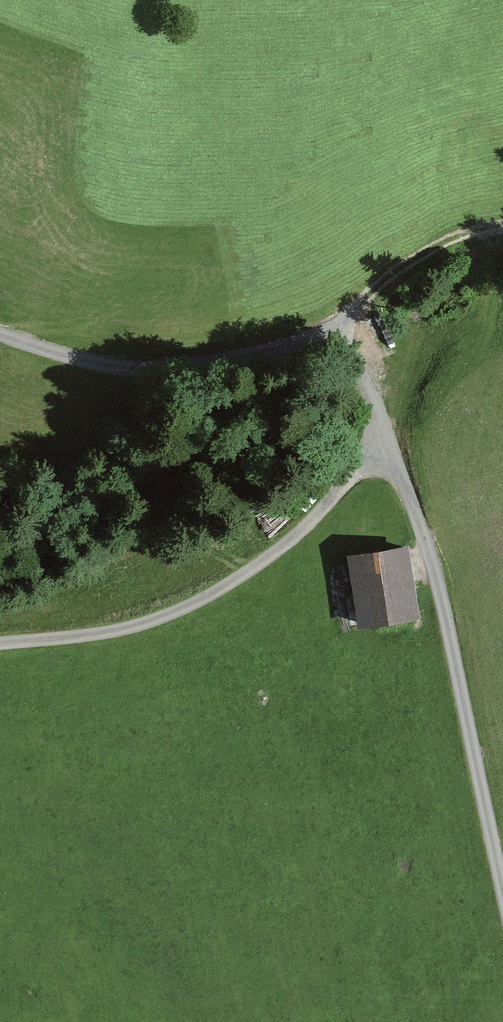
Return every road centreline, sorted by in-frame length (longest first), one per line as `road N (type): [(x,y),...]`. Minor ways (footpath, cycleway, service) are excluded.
road 1 (unclassified): [(386,447),(429,546),(502,883)]
road 2 (unclassified): [(0,333),(61,355),(157,372),(324,347),(361,379),(386,447)]
road 3 (unclassified): [(386,447),(302,529),(191,605),(127,628),(0,643)]
road 4 (track): [(502,224),(413,258),(324,347)]

